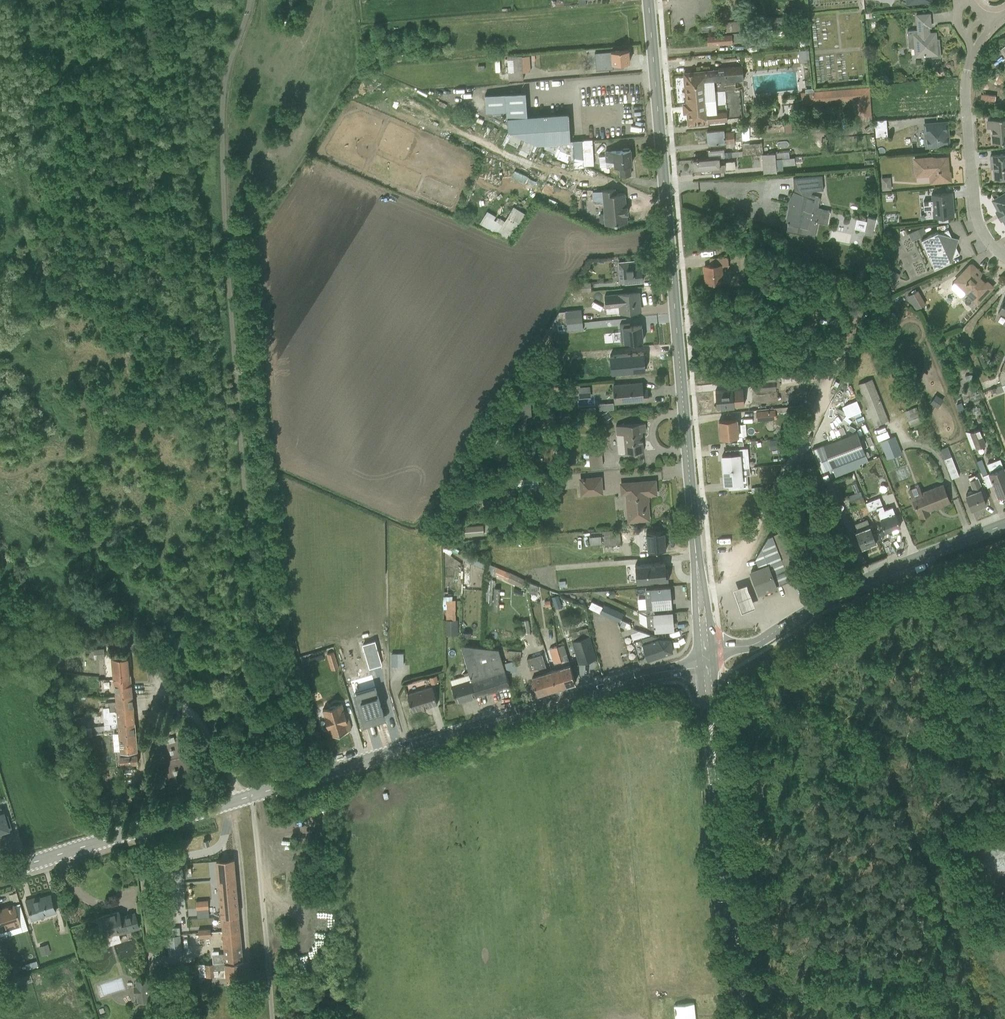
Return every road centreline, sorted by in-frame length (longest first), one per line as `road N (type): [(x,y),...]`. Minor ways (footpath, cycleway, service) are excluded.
road 1 (secondary): [(707,665),(641,674),(0,872)]
road 2 (primary): [(705,647),(648,0)]
road 3 (primary): [(736,1018),(707,665)]
road 4 (secondary): [(1004,523),(861,580),(752,643),(705,647)]
road 5 (residential): [(1004,255),(982,231),(974,201),(965,98),(972,54)]

